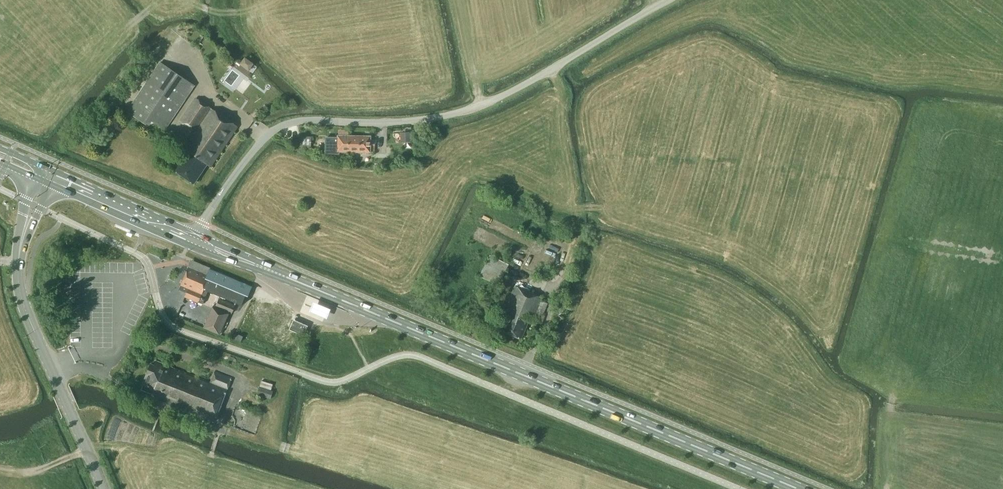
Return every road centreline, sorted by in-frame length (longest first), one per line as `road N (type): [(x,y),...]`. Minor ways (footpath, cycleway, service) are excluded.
road 1 (primary): [(798,488),(276,273)]
road 2 (unclassified): [(196,233),(244,163),(286,124),(460,112),(670,0)]
road 3 (secondary): [(104,488),(21,297),(21,247)]
road 4 (primary): [(196,233),(49,169)]
road 5 (primary): [(51,184),(189,245)]

